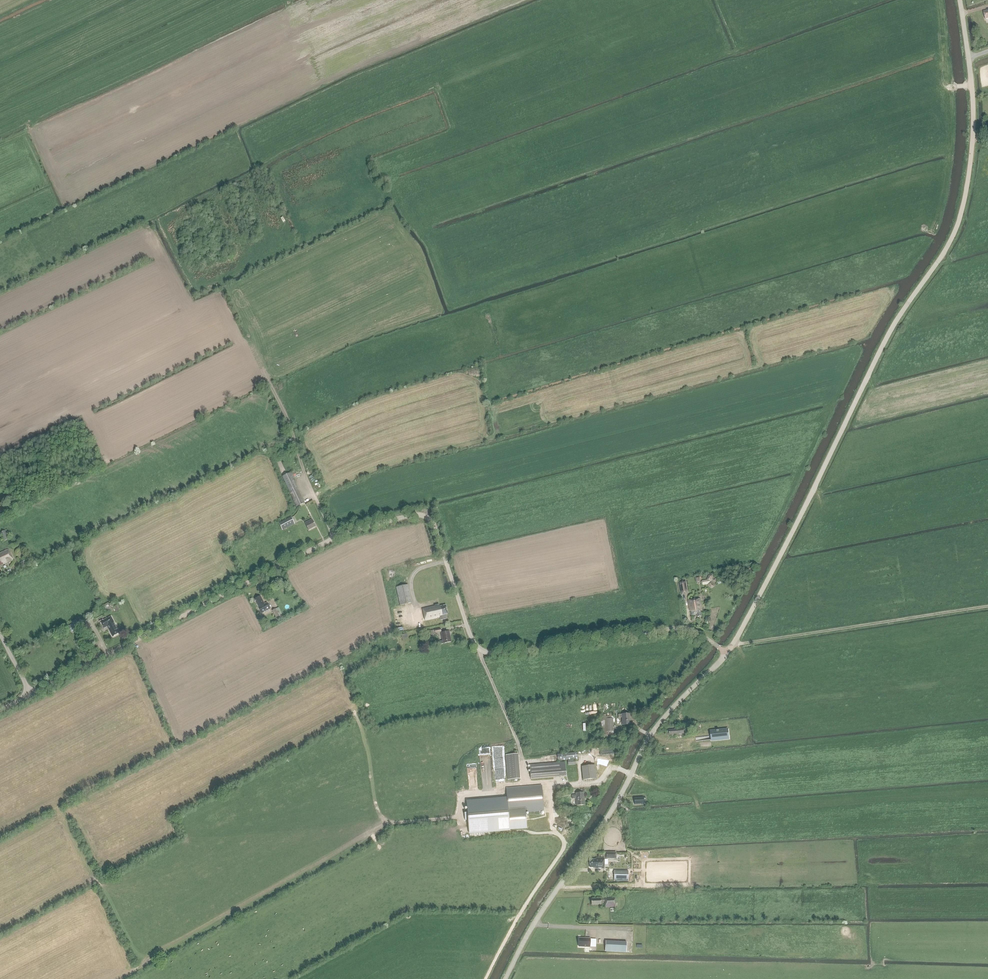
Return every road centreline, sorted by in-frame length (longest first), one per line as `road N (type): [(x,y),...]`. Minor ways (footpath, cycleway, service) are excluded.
road 1 (unclassified): [(31,695),(333,538),(403,514),(433,523),(476,649),(677,625),(711,640)]
road 2 (tertiary): [(727,652),(885,340),(957,225),(974,132),(959,0)]
road 3 (tertiary): [(505,978),(650,735),(727,652)]

